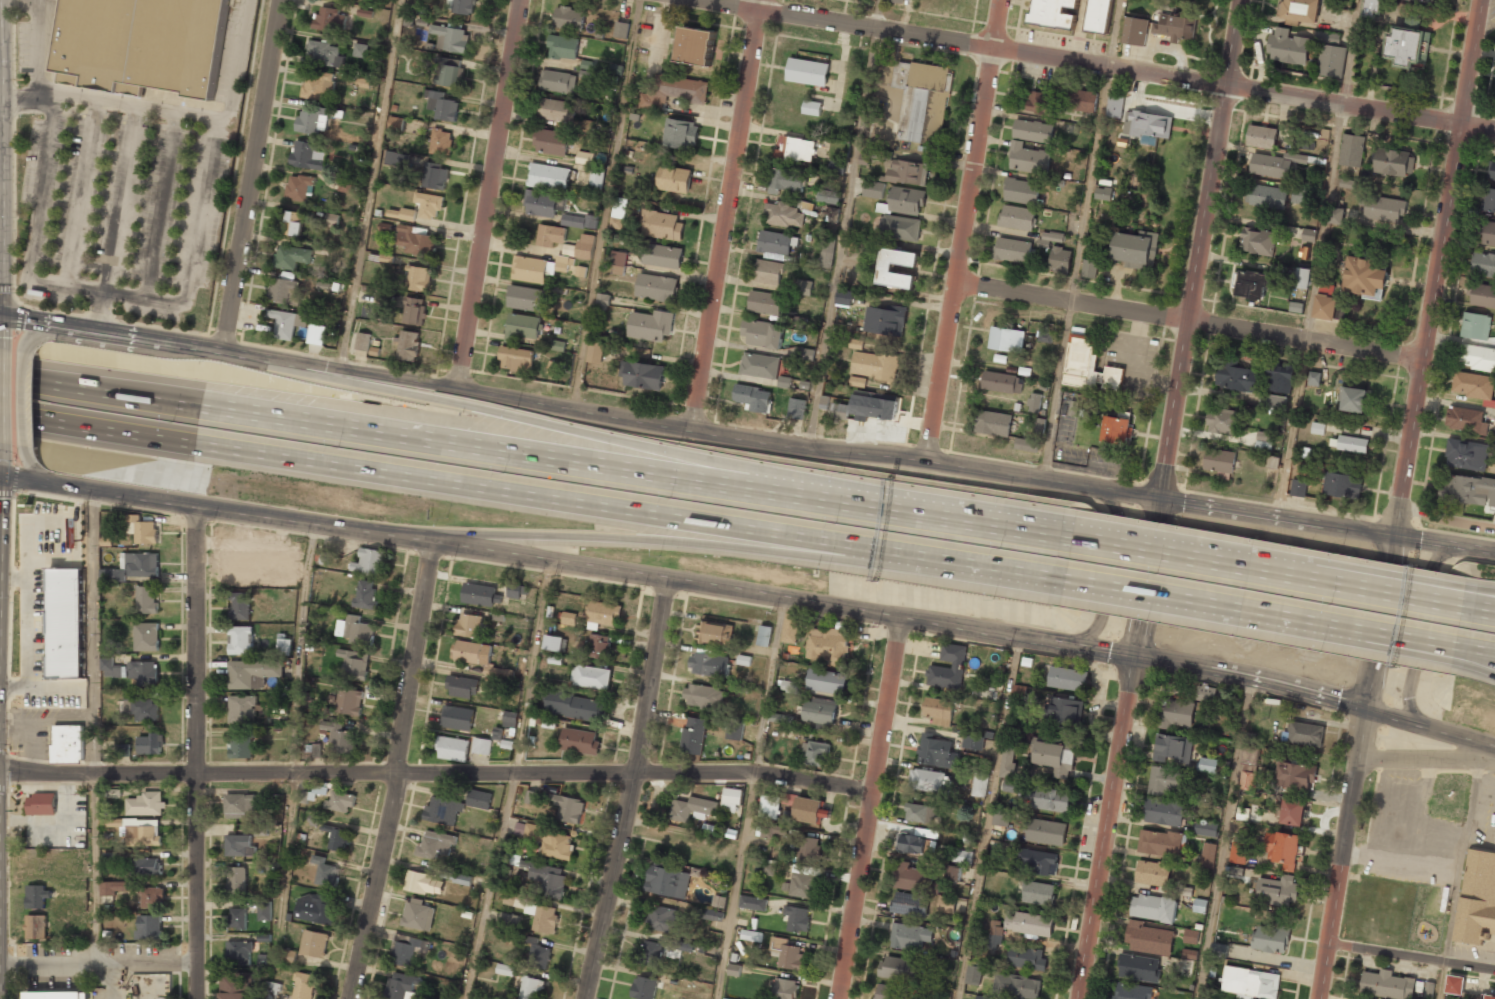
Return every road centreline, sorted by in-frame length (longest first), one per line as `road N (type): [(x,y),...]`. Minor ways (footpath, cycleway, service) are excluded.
road 1 (secondary): [(1397,537),(0,317)]
road 2 (secondary): [(0,476),(1131,653),(1365,711)]
road 3 (secondary): [(1321,998),(1484,0)]
road 4 (secondary): [(1244,0),(1131,653),(1083,998)]
road 5 (motorway): [(0,406),(878,546)]
road 6 (residential): [(874,791),(758,770),(195,774),(0,765)]
road 7 (residential): [(1494,132),(687,0)]
road 8 (motorway): [(770,495),(201,406)]
road 9 (motorway): [(355,531),(878,546)]
road 10 (motorway): [(770,495),(467,419),(282,361)]
road 11 (residential): [(196,507),(196,998)]
road 12 (residential): [(1127,0),(1041,479)]
road 13 (residential): [(1426,358),(959,278)]
road 14 (residential): [(1004,0),(927,462)]
road 15 (residential): [(435,541),(399,771),(351,998)]
road 16 (residential): [(761,0),(689,429)]
road 17 (residential): [(668,581),(636,774),(585,998)]
road 18 (residential): [(526,0),(459,391)]
road 19 (residential): [(899,622),(840,998)]
road 20 (residential): [(398,0),(341,371)]
road 21 (residential): [(220,353),(282,0)]
road 22 (motorway): [(1085,541),(770,495)]
road 23 (motorway): [(1078,575),(1368,631)]
road 24 (motorway): [(1374,593),(1085,541)]
road 25 (secondary): [(1477,549),(1443,554),(1432,567),(1408,690),(1419,727)]
road 26 (secondary): [(1052,646),(1090,640),(1102,623),(1120,527),(1117,508),(1092,488)]
road 27 (motorway): [(201,406),(0,375)]
road 28 (motorway): [(878,546),(1078,575)]
road 29 (residential): [(0,965),(196,960)]
road 30 (residential): [(1494,967),(1329,949)]
road 31 (residential): [(1358,759),(1494,760)]
road 32 (secondary): [(1365,711),(1494,746)]

